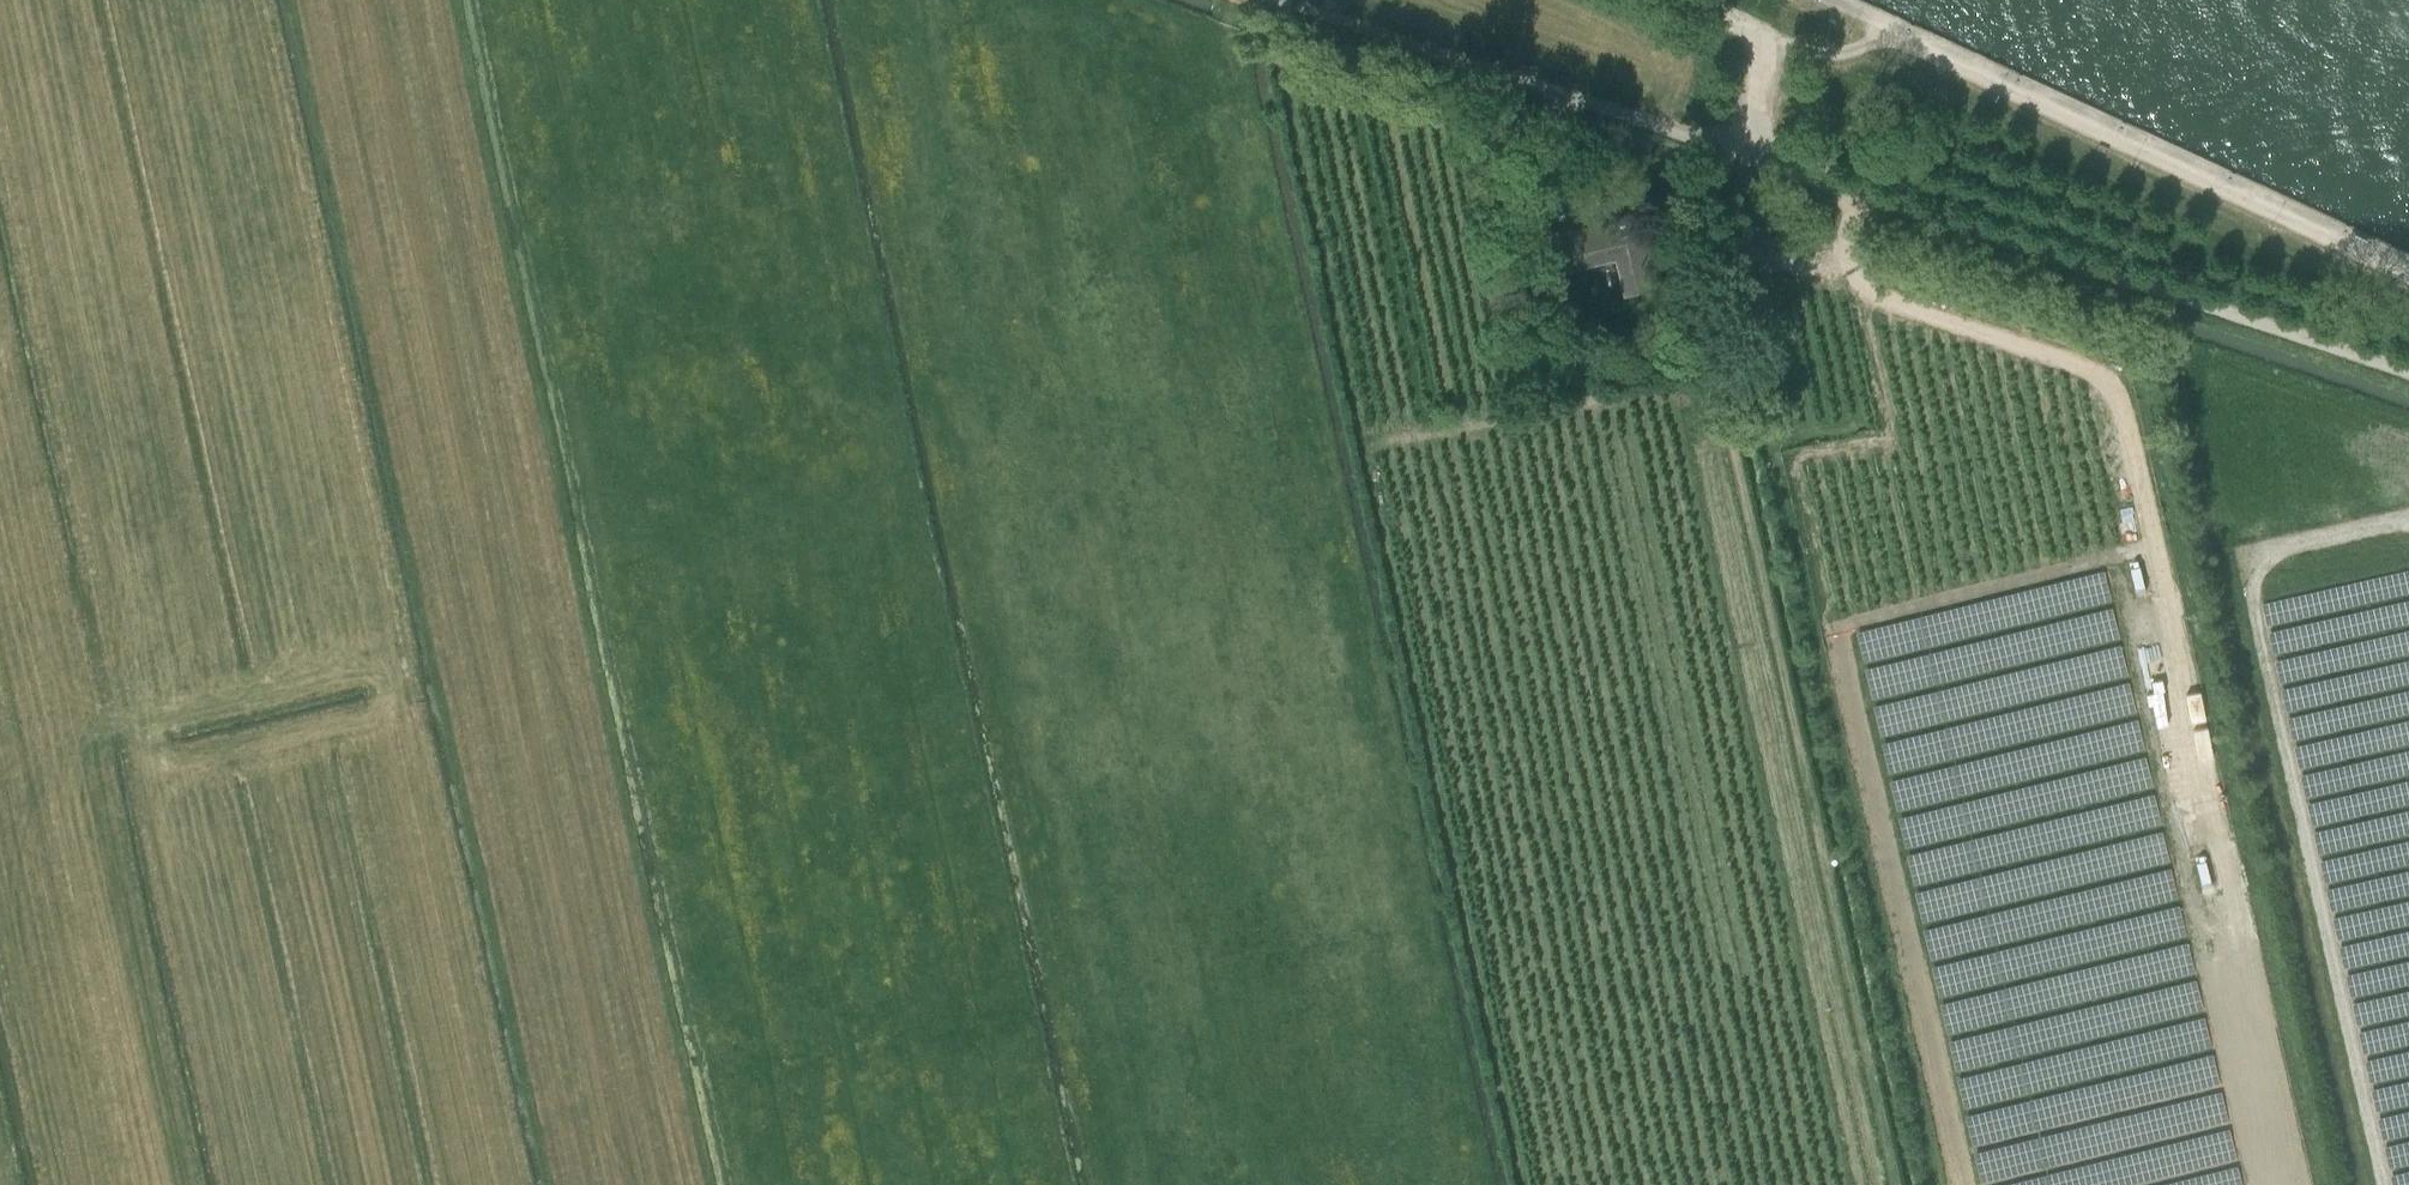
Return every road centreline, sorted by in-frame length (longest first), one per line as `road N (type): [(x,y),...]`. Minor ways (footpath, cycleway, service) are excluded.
road 1 (unclassified): [(2408,374),(1746,155)]
road 2 (unclassified): [(1746,155),(1279,0)]

